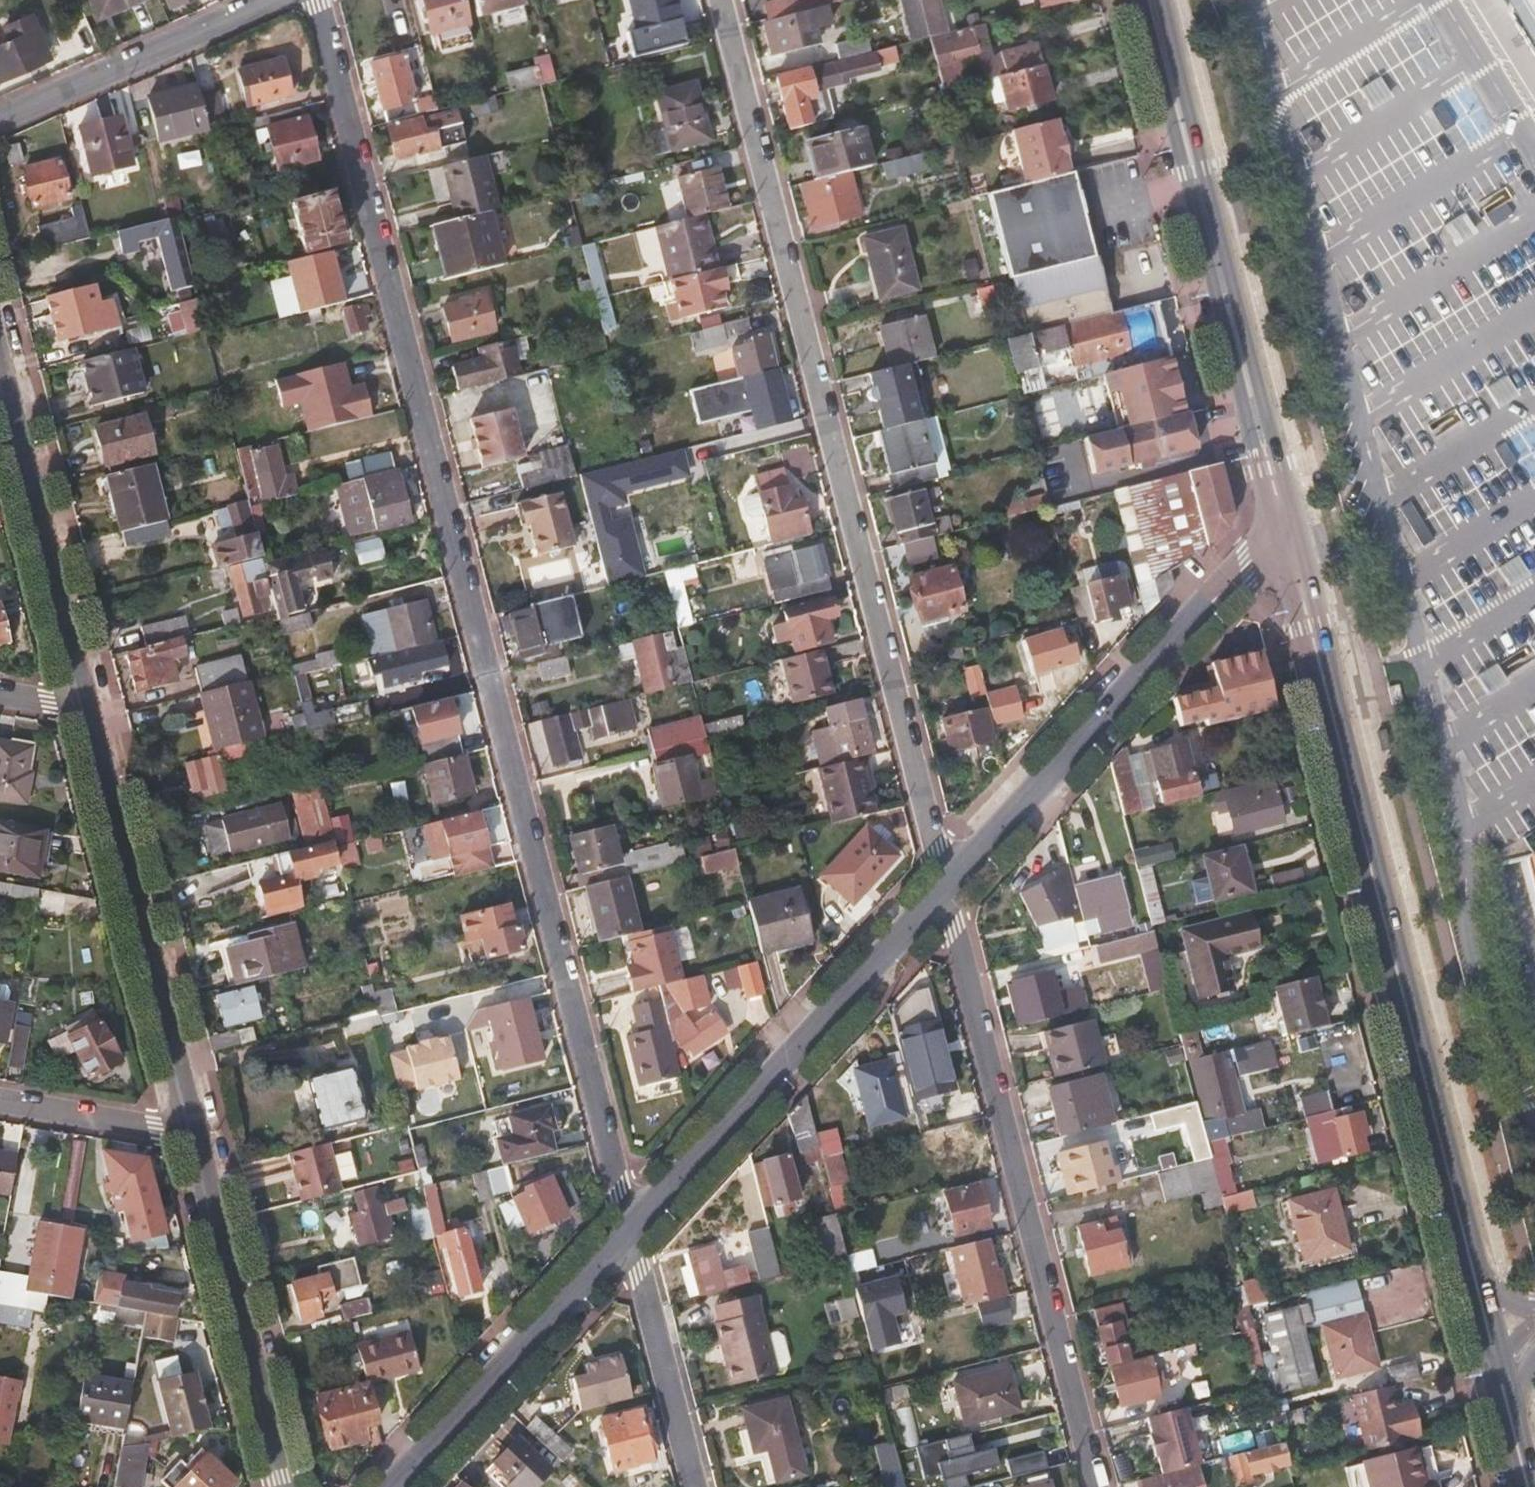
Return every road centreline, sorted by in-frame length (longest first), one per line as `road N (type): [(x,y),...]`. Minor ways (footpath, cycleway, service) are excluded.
road 1 (residential): [(319,0),(627,1236)]
road 2 (tertiary): [(1290,528),(1528,1486)]
road 3 (residential): [(944,884),(719,0)]
road 4 (residential): [(1097,1486),(944,884)]
road 5 (tertiary): [(1152,0),(1290,528)]
road 6 (residential): [(944,884),(1290,528)]
road 7 (residential): [(627,1236),(944,884)]
road 8 (residential): [(192,1135),(85,709)]
road 9 (residential): [(281,1486),(192,1135)]
road 10 (residential): [(85,709),(0,370)]
road 11 (residential): [(393,1486),(627,1236)]
road 12 (residential): [(268,0),(0,119)]
road 13 (residential): [(627,1236),(691,1486)]
road 14 (residential): [(0,1100),(192,1135)]

